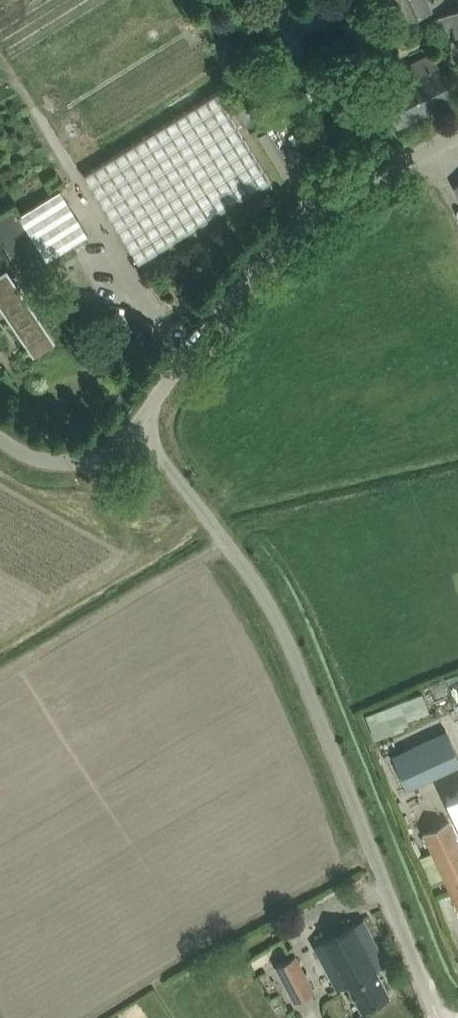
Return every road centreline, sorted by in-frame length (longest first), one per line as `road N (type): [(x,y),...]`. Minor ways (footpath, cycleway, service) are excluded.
road 1 (unclassified): [(457,1016),(270,597),(146,440)]
road 2 (unclassified): [(146,440),(287,250),(337,202),(457,143)]
road 3 (unclassified): [(0,439),(38,457),(96,466),(146,440)]

